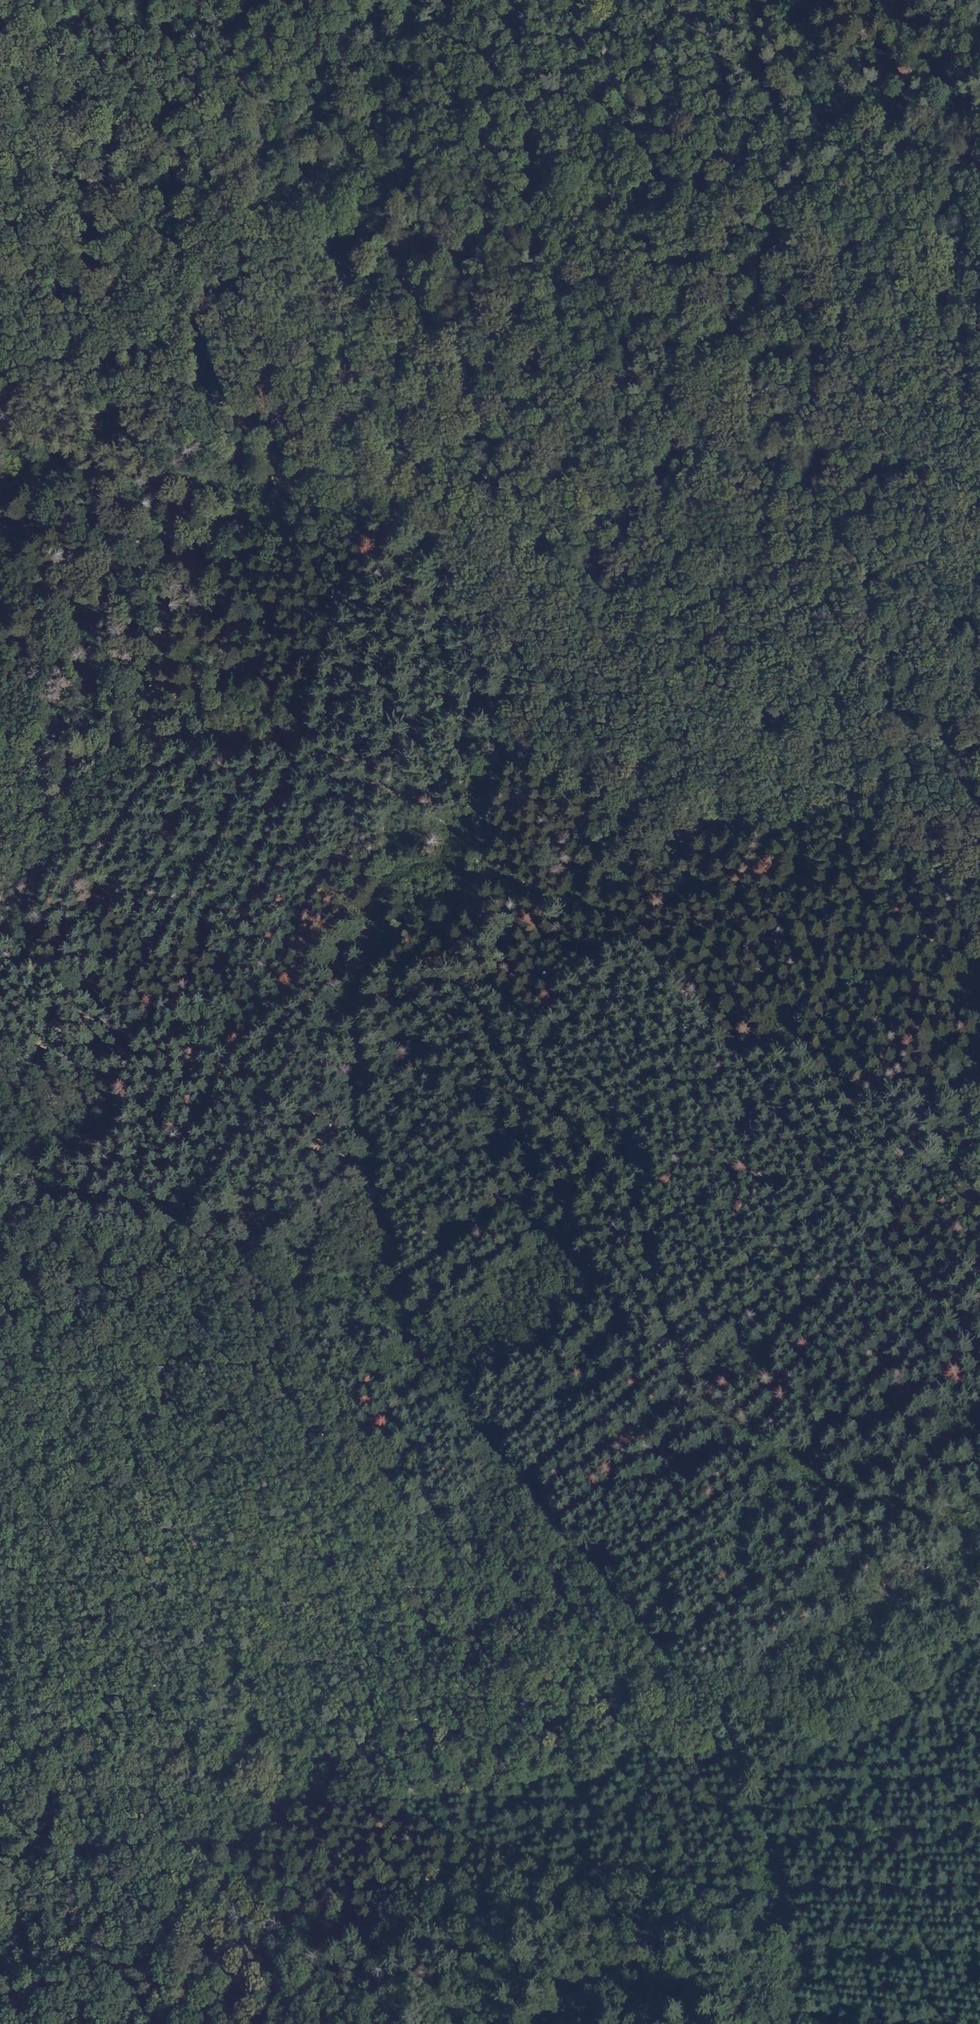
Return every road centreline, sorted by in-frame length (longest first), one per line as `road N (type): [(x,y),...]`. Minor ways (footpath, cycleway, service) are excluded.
road 1 (track): [(979,963),(945,941),(880,926),(797,935),(656,913),(646,934),(864,1232),(979,1332)]
road 2 (track): [(337,2023),(319,1963),(251,1877),(0,1677)]

